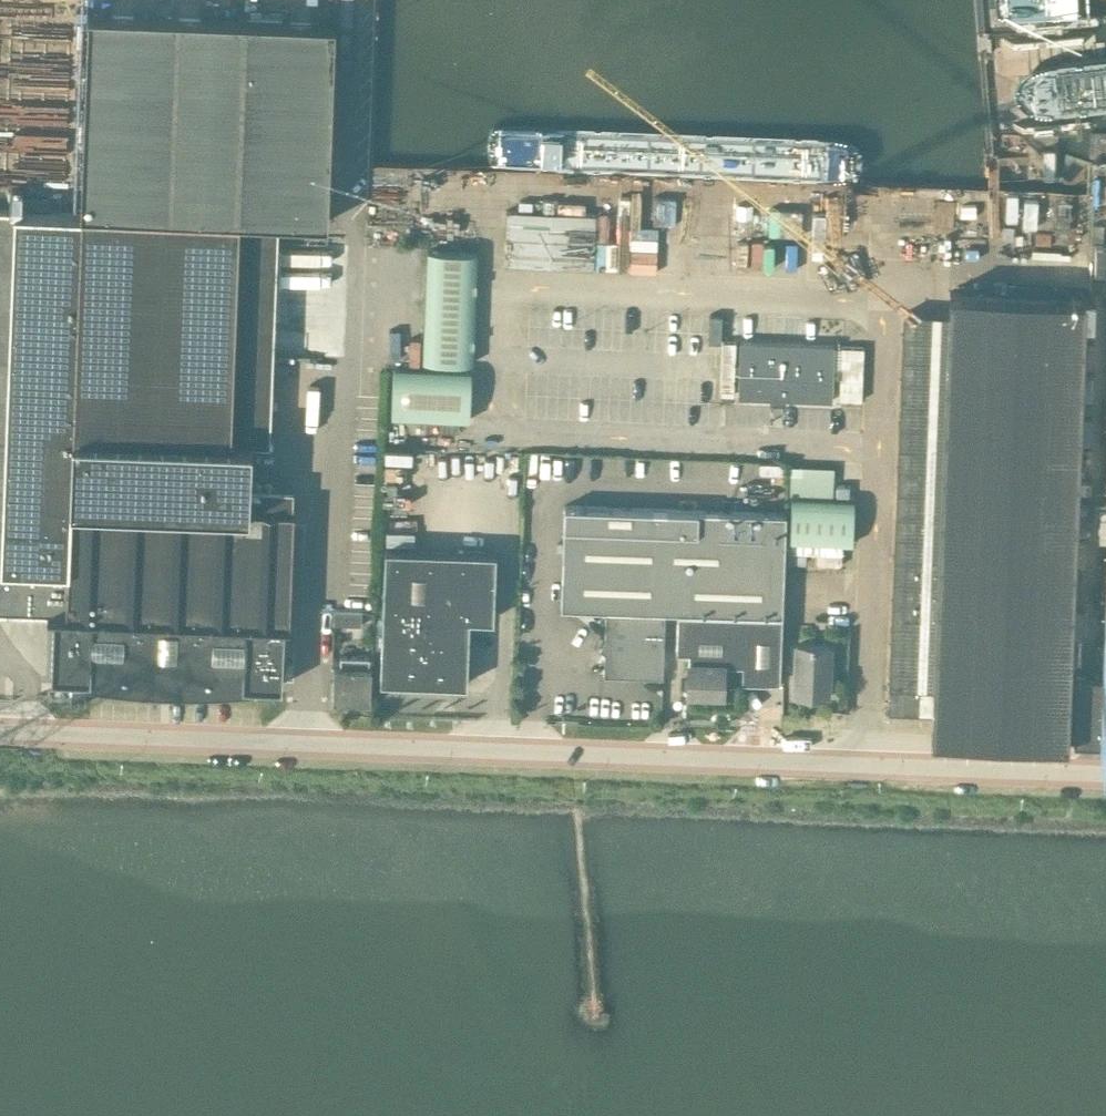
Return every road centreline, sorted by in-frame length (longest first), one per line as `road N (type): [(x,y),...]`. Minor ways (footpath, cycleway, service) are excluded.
road 1 (unclassified): [(0,729),(1105,773)]

